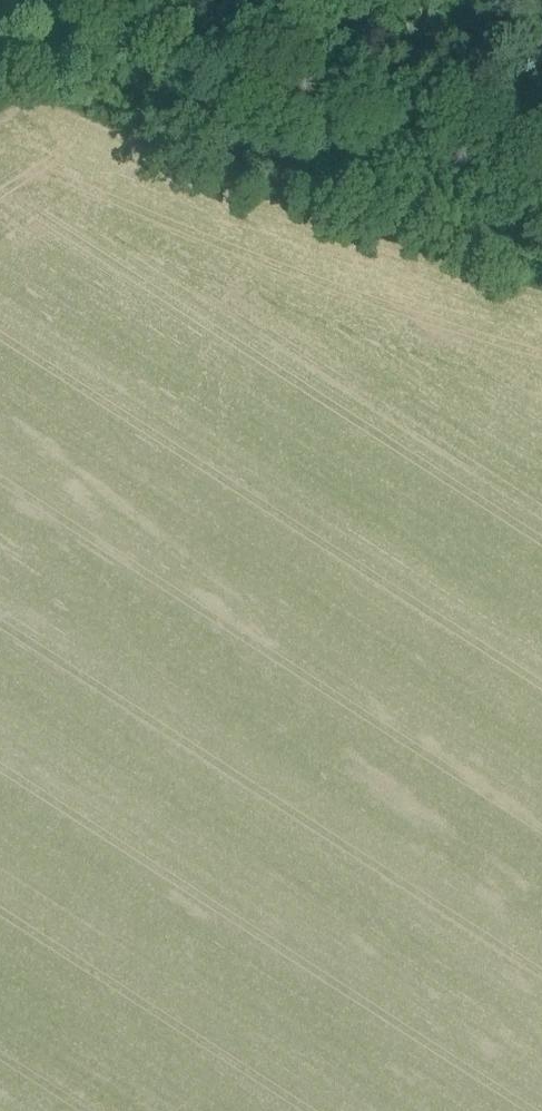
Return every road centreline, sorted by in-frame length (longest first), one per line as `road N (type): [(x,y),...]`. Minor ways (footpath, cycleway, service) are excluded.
road 1 (track): [(79,0),(237,92),(541,225)]

